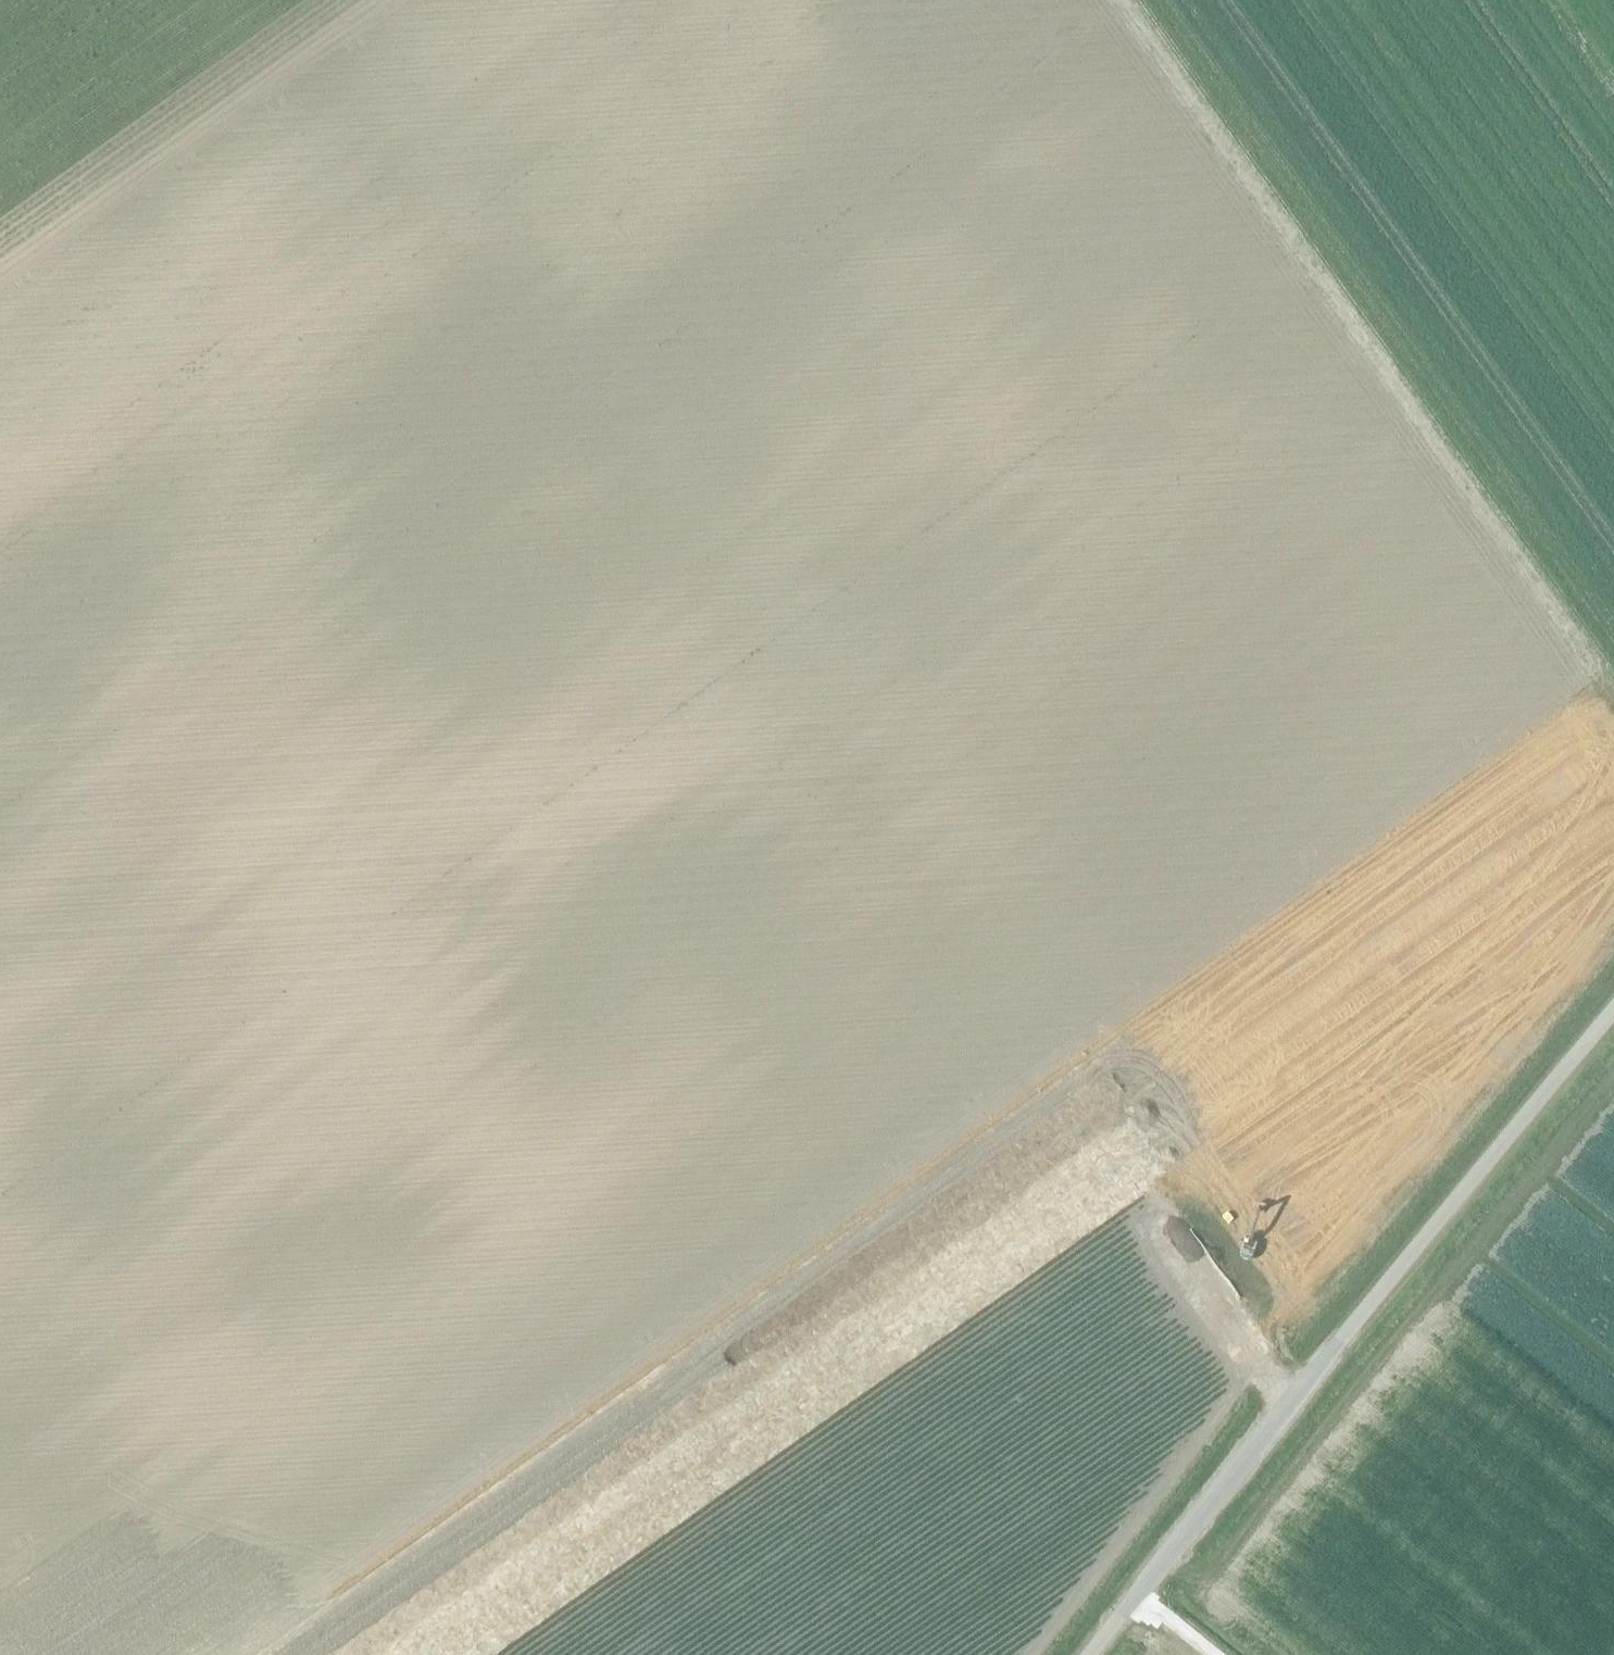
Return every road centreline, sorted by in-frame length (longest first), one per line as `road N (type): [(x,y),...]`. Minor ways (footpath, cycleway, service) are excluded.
road 1 (unclassified): [(1087,1654),(1447,1200),(1613,1005)]

